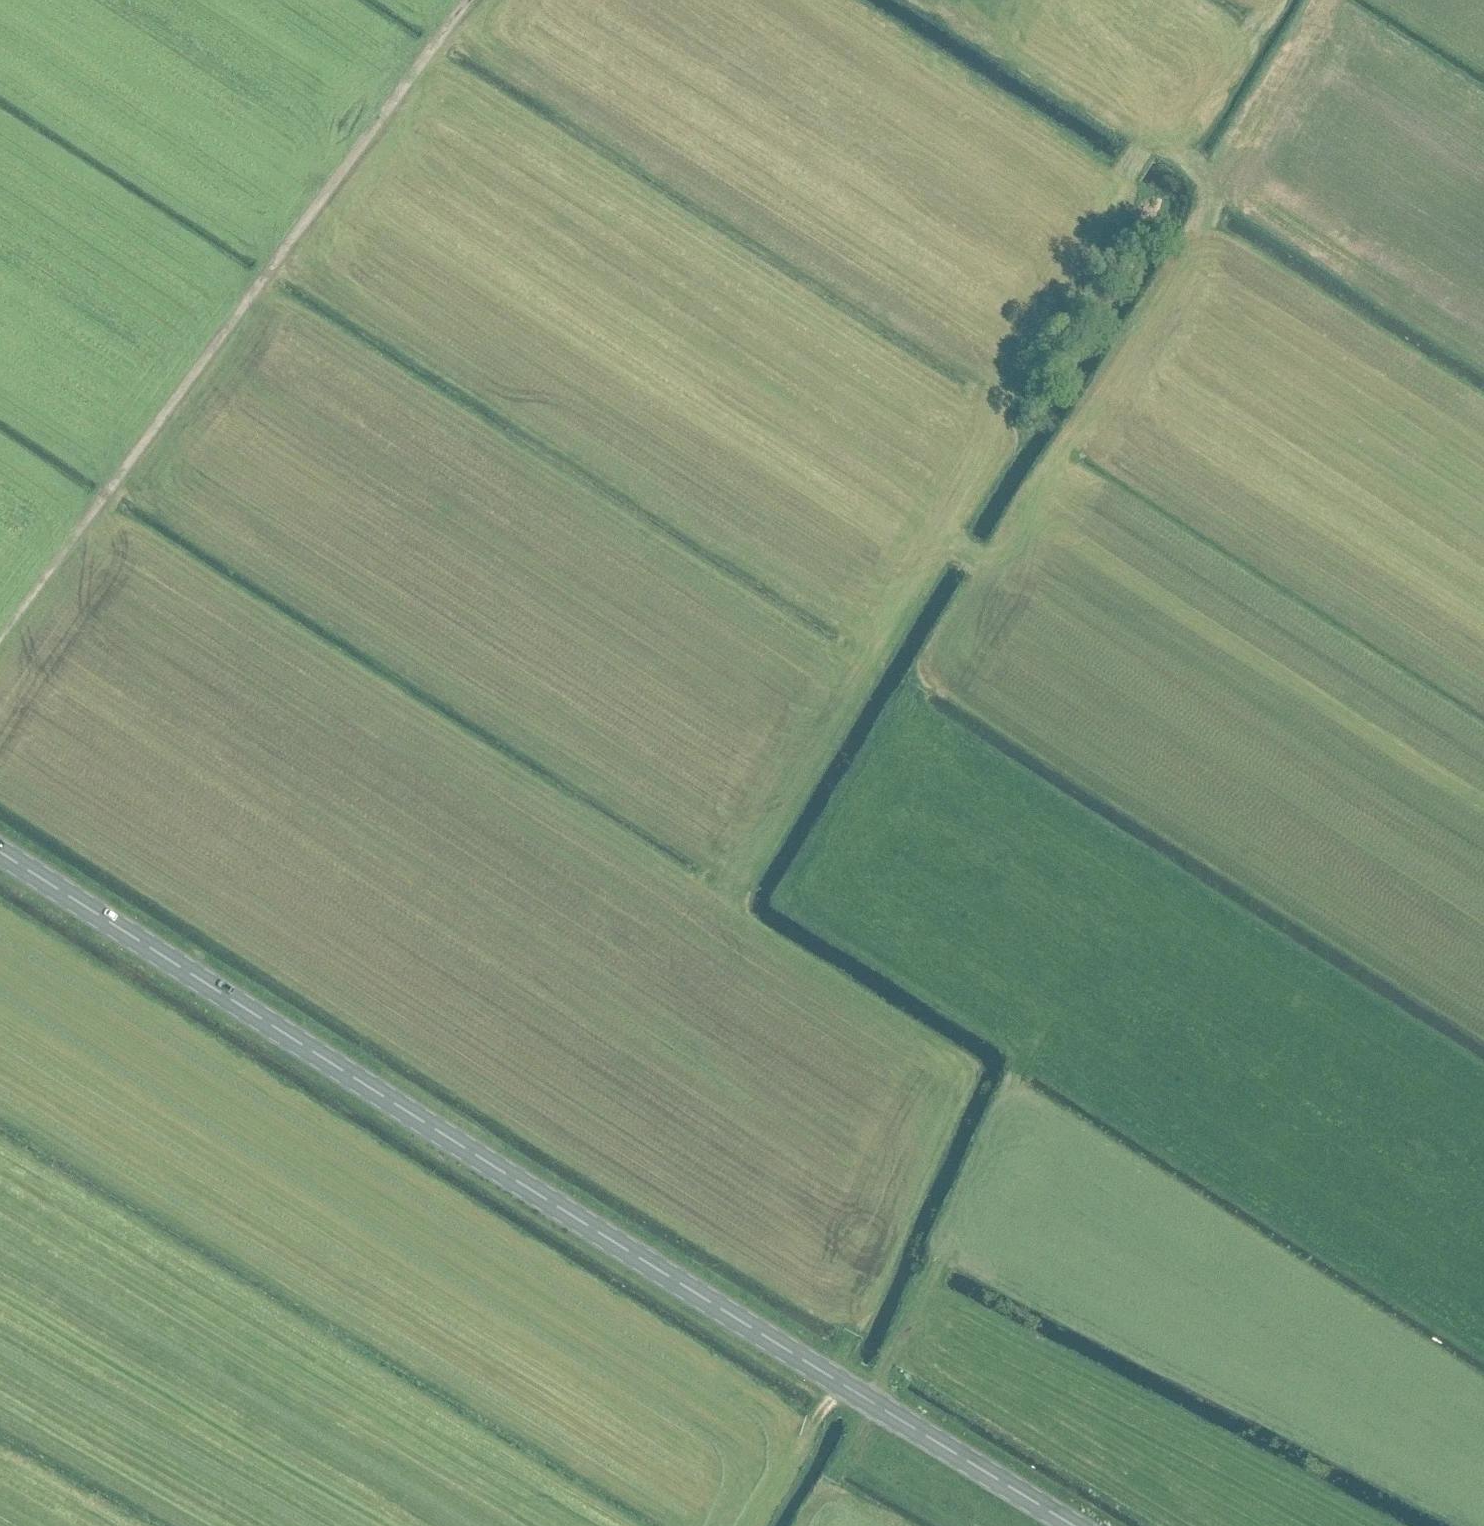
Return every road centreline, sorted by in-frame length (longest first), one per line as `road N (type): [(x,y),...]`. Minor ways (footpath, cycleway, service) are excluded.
road 1 (primary): [(0,852),(1071,1525)]

